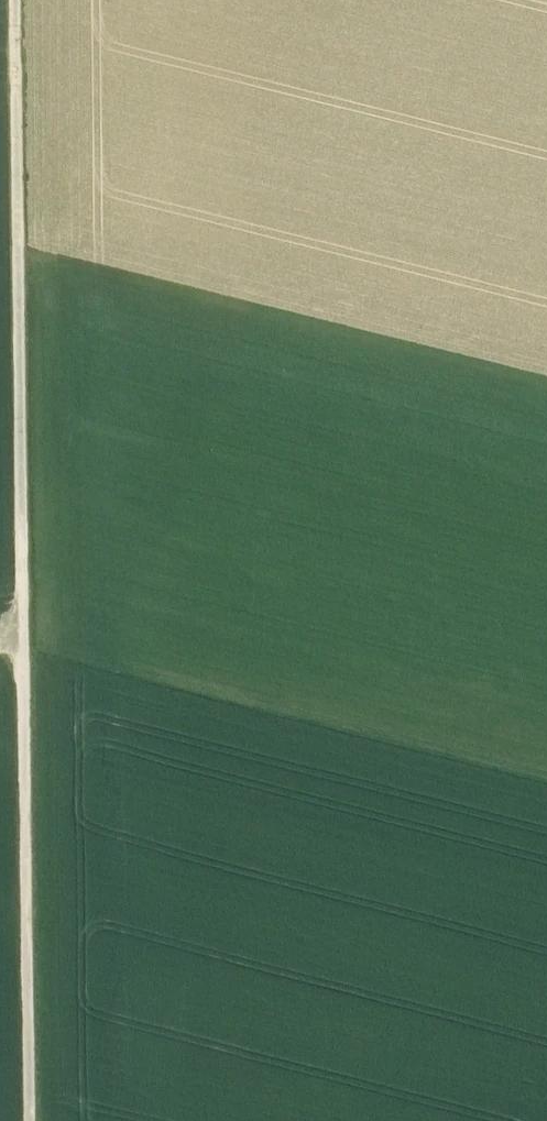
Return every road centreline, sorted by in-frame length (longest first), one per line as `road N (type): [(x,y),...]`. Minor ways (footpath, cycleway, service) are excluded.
road 1 (track): [(29,1120),(16,0)]

